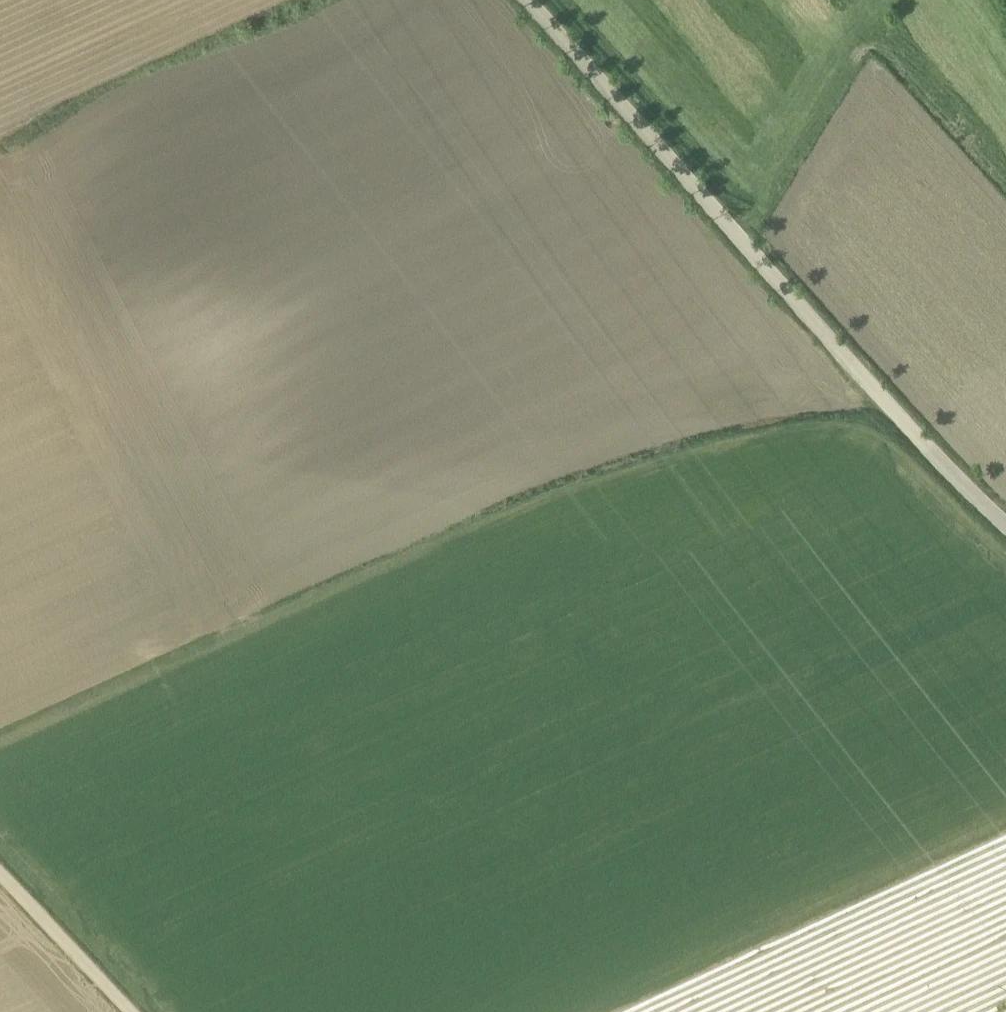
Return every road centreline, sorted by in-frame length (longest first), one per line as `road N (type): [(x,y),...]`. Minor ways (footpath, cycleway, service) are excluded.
road 1 (unclassified): [(530,0),(1005,525)]
road 2 (track): [(133,1011),(0,873)]

